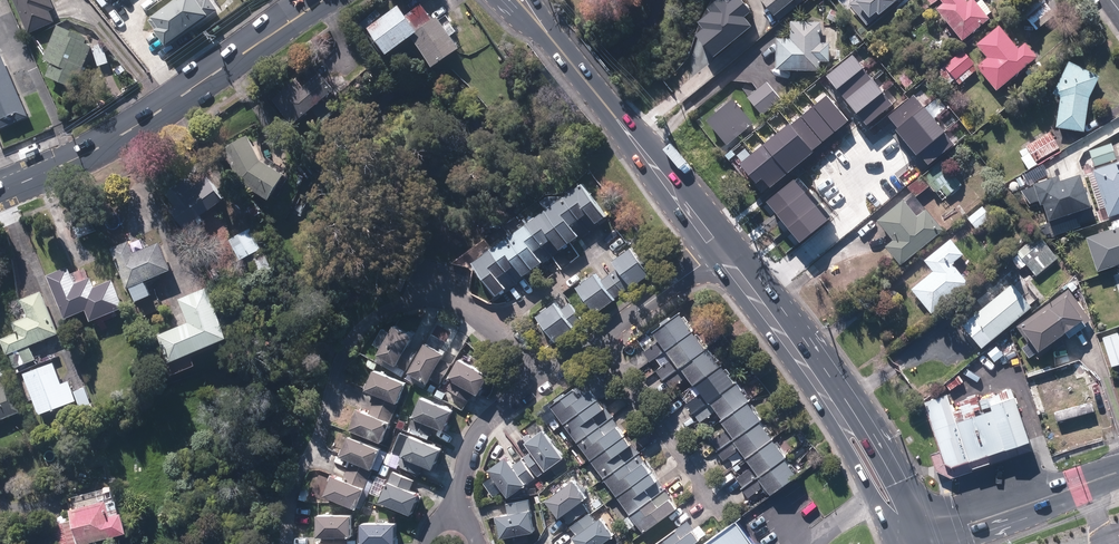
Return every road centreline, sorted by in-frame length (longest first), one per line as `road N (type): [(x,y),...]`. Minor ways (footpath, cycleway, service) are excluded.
road 1 (secondary): [(0,192),(122,135),(322,0)]
road 2 (residential): [(287,543),(293,496),(315,452),(348,343),(372,320),(409,304)]
road 3 (secondary): [(546,32),(719,253)]
road 4 (tertiary): [(913,543),(1118,473)]
road 5 (residential): [(596,339),(718,506)]
road 6 (secondary): [(719,253),(833,409)]
road 7 (residential): [(536,383),(472,442),(455,528)]
road 8 (secondary): [(833,409),(869,436),(900,483),(910,543)]
road 9 (secondary): [(909,543),(843,445),(833,409)]
road 10 (residential): [(491,326),(615,239)]
road 11 (residential): [(719,253),(596,339)]

